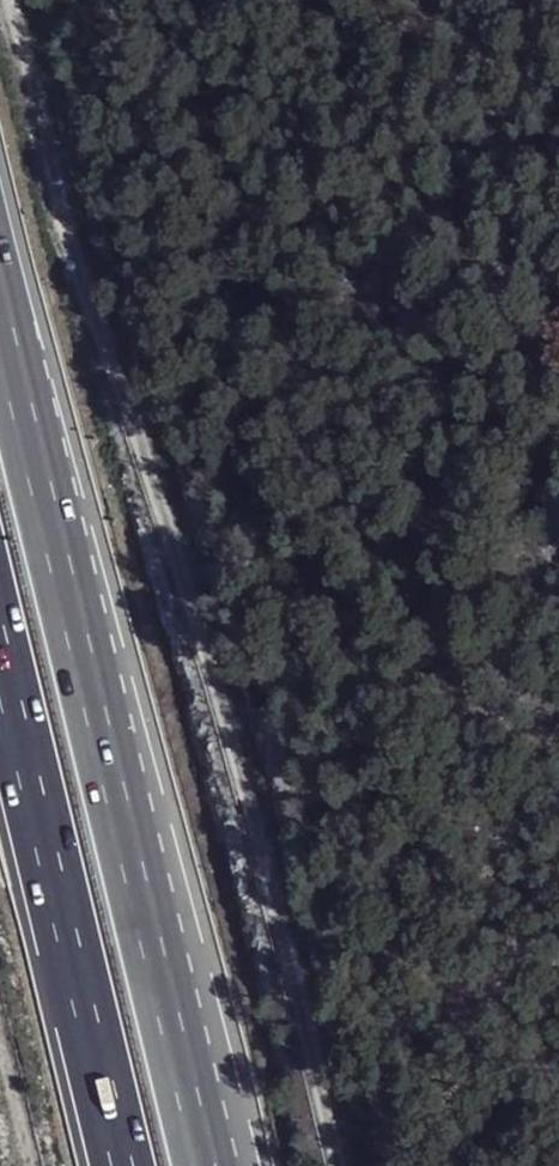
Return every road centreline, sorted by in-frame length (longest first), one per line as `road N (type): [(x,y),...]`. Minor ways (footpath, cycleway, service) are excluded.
road 1 (track): [(331,1165),(258,843),(113,349),(62,236),(6,0)]
road 2 (motorway): [(211,1165),(0,319)]
road 3 (motorway): [(0,659),(120,1165)]
road 4 (track): [(35,1165),(0,1019)]

